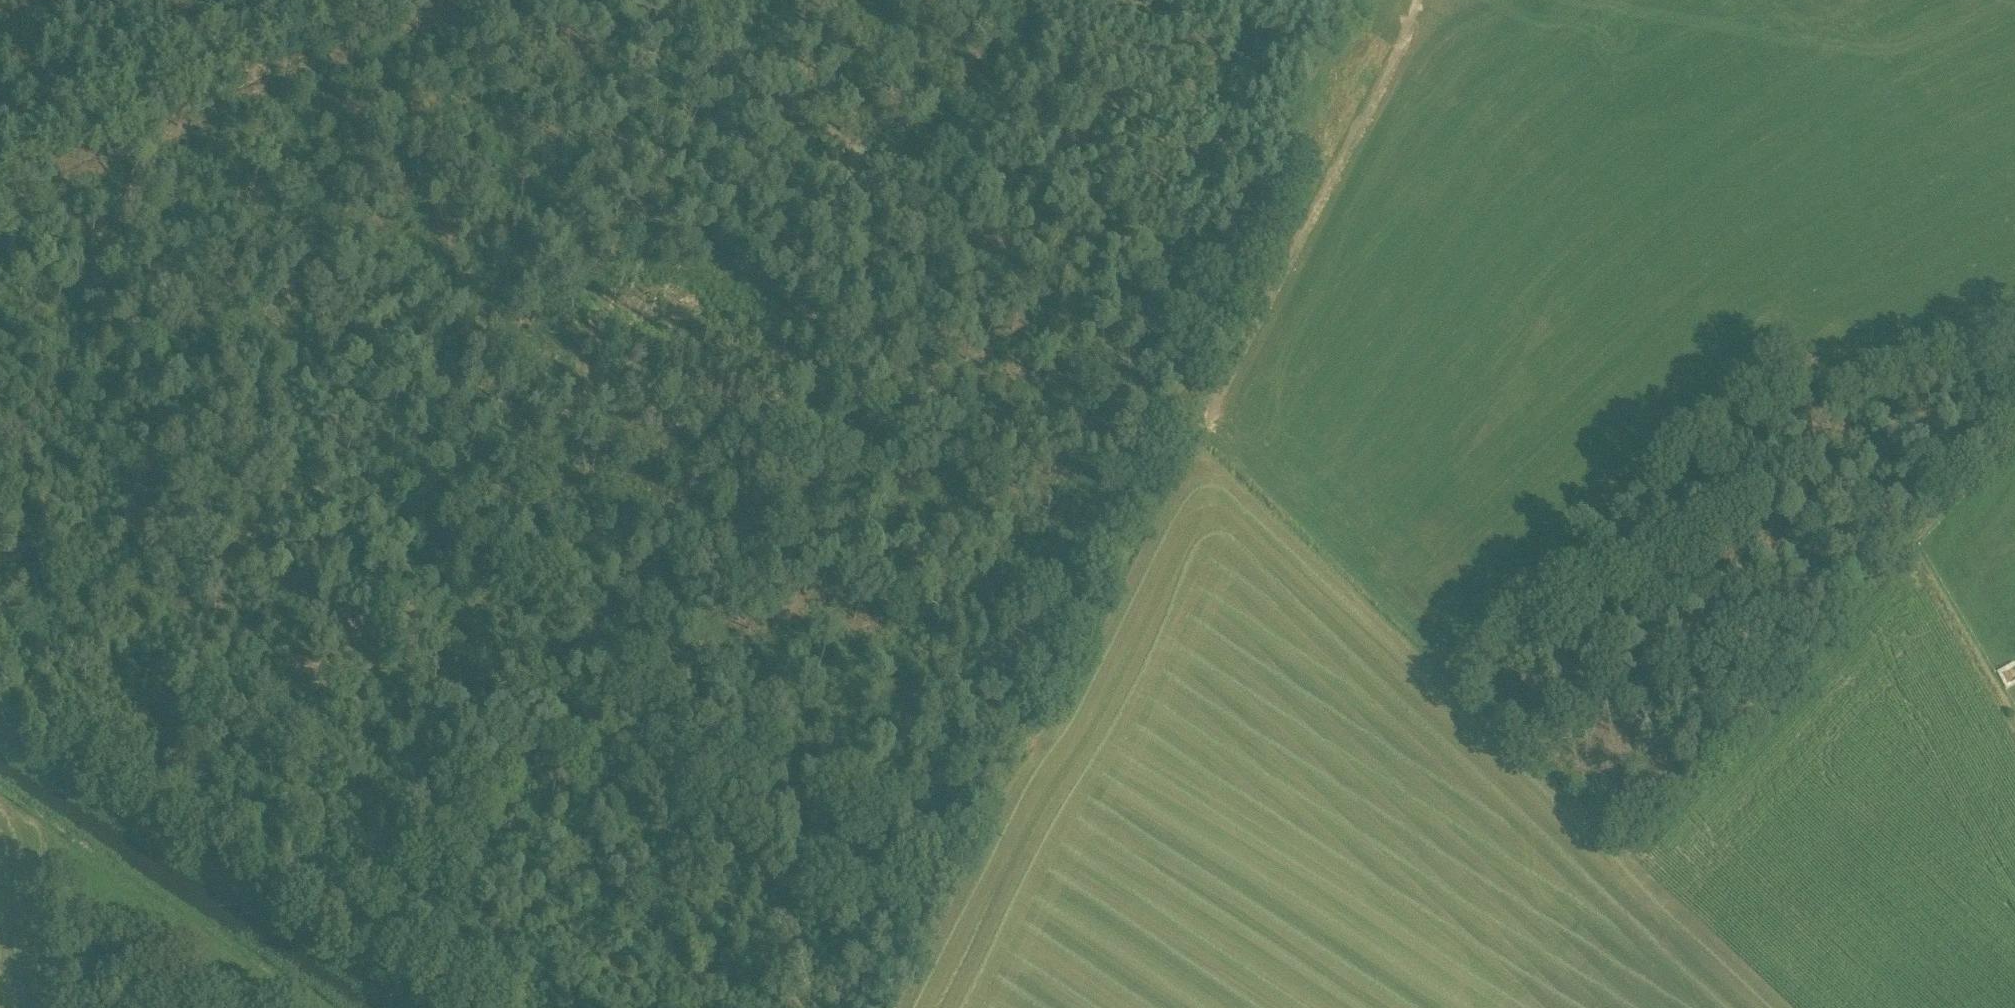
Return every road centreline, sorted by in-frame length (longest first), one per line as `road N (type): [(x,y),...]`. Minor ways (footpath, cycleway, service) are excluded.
road 1 (track): [(871,1007),(1369,0)]
road 2 (track): [(0,698),(13,725),(52,761),(430,1007)]
road 3 (track): [(0,193),(378,0)]

